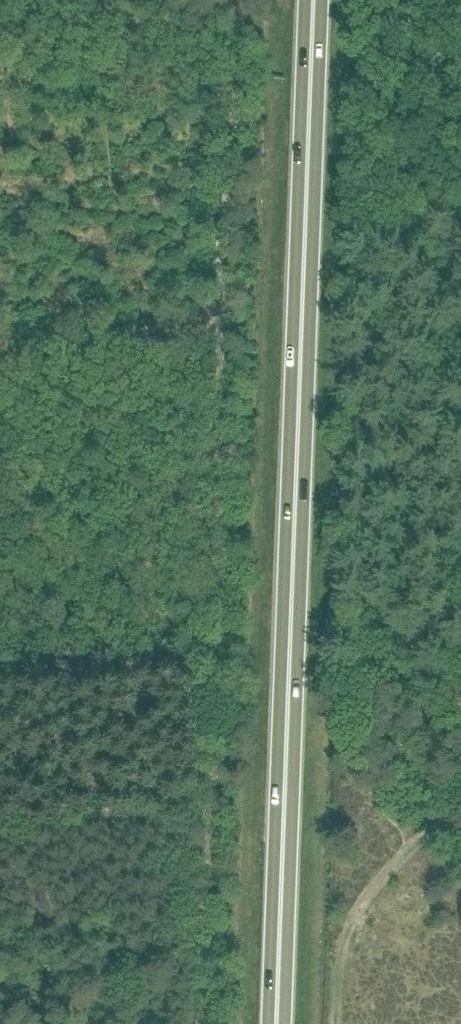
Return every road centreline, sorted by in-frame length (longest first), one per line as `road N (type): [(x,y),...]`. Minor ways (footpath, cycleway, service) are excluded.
road 1 (trunk): [(277,1023),(314,0)]
road 2 (track): [(226,302),(219,378),(223,627),(212,804)]
road 3 (track): [(212,804),(201,1023)]
road 4 (track): [(238,0),(226,204)]
road 5 (track): [(408,852),(347,928),(334,1023)]

